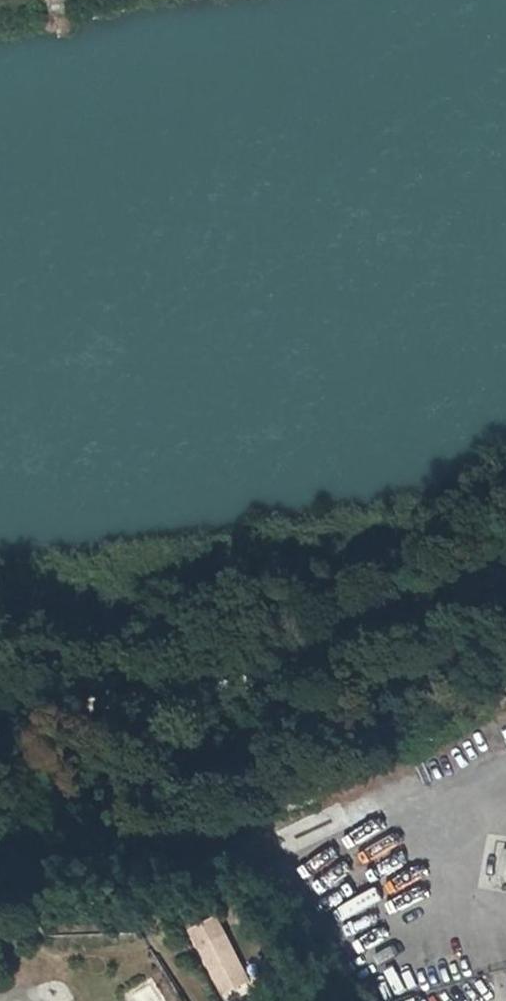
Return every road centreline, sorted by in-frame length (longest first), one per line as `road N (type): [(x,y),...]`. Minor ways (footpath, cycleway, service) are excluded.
road 1 (track): [(505,570),(278,690),(233,702),(0,722)]

